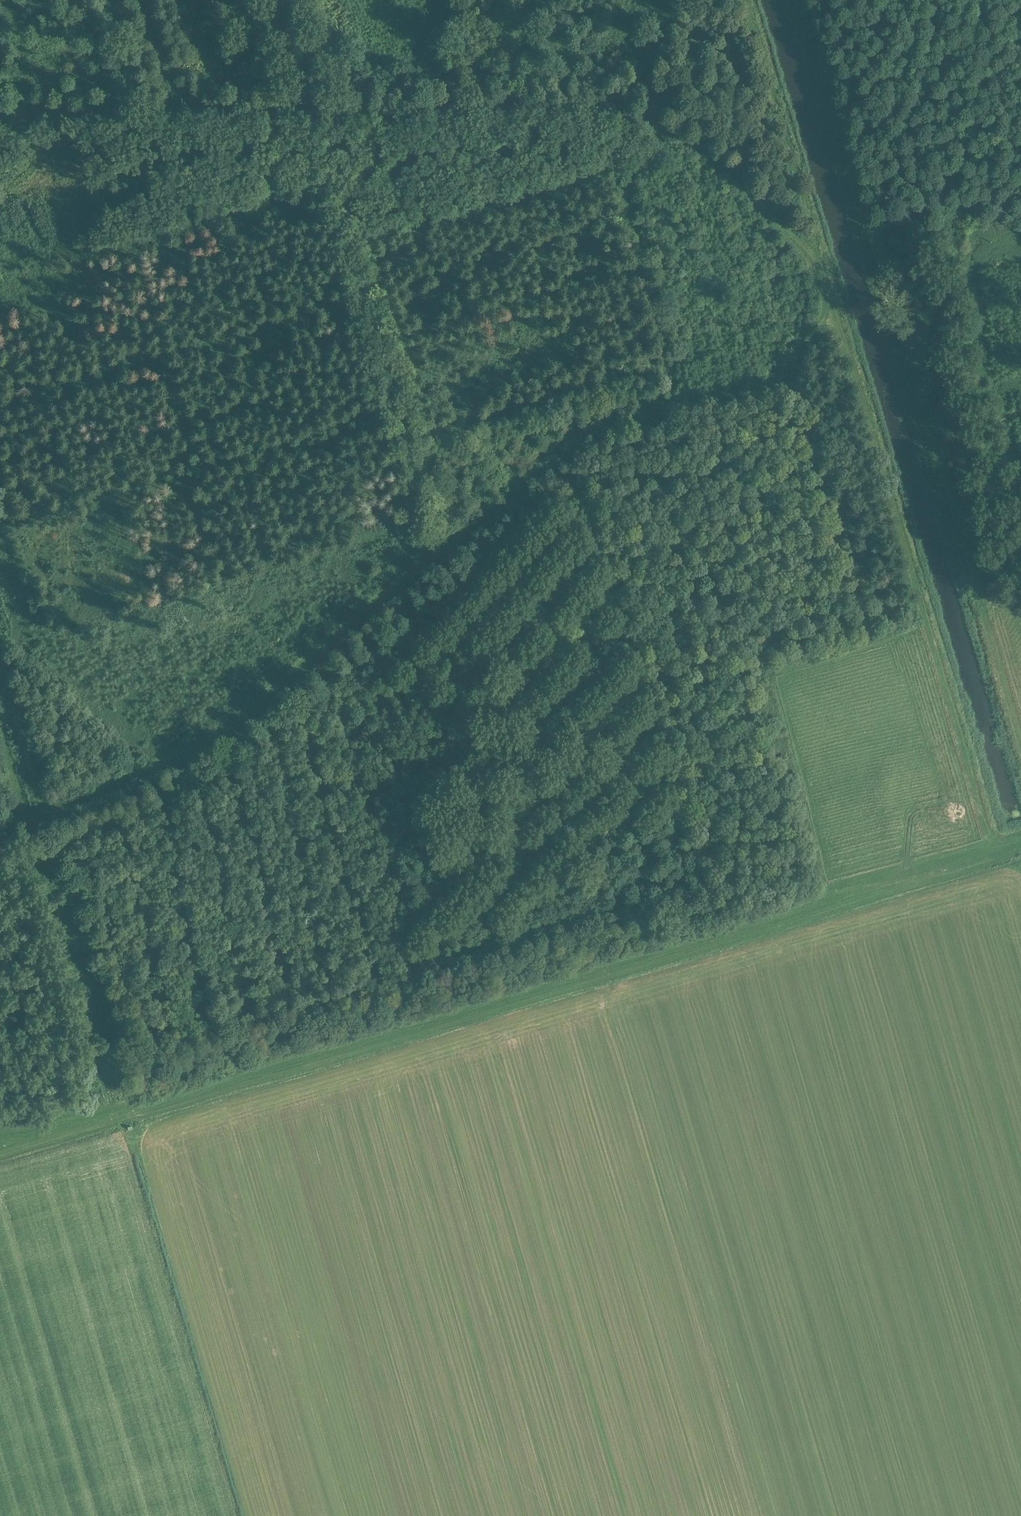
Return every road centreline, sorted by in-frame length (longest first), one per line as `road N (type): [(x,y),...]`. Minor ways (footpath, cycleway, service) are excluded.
road 1 (track): [(0,828),(200,744),(577,444),(777,377),(809,339),(818,287),(791,234),(685,136),(590,98),(0,120)]
road 2 (track): [(995,841),(19,1140),(0,1138)]
road 3 (track): [(832,284),(995,841),(1020,831)]
road 4 (track): [(818,287),(832,284),(748,0)]

